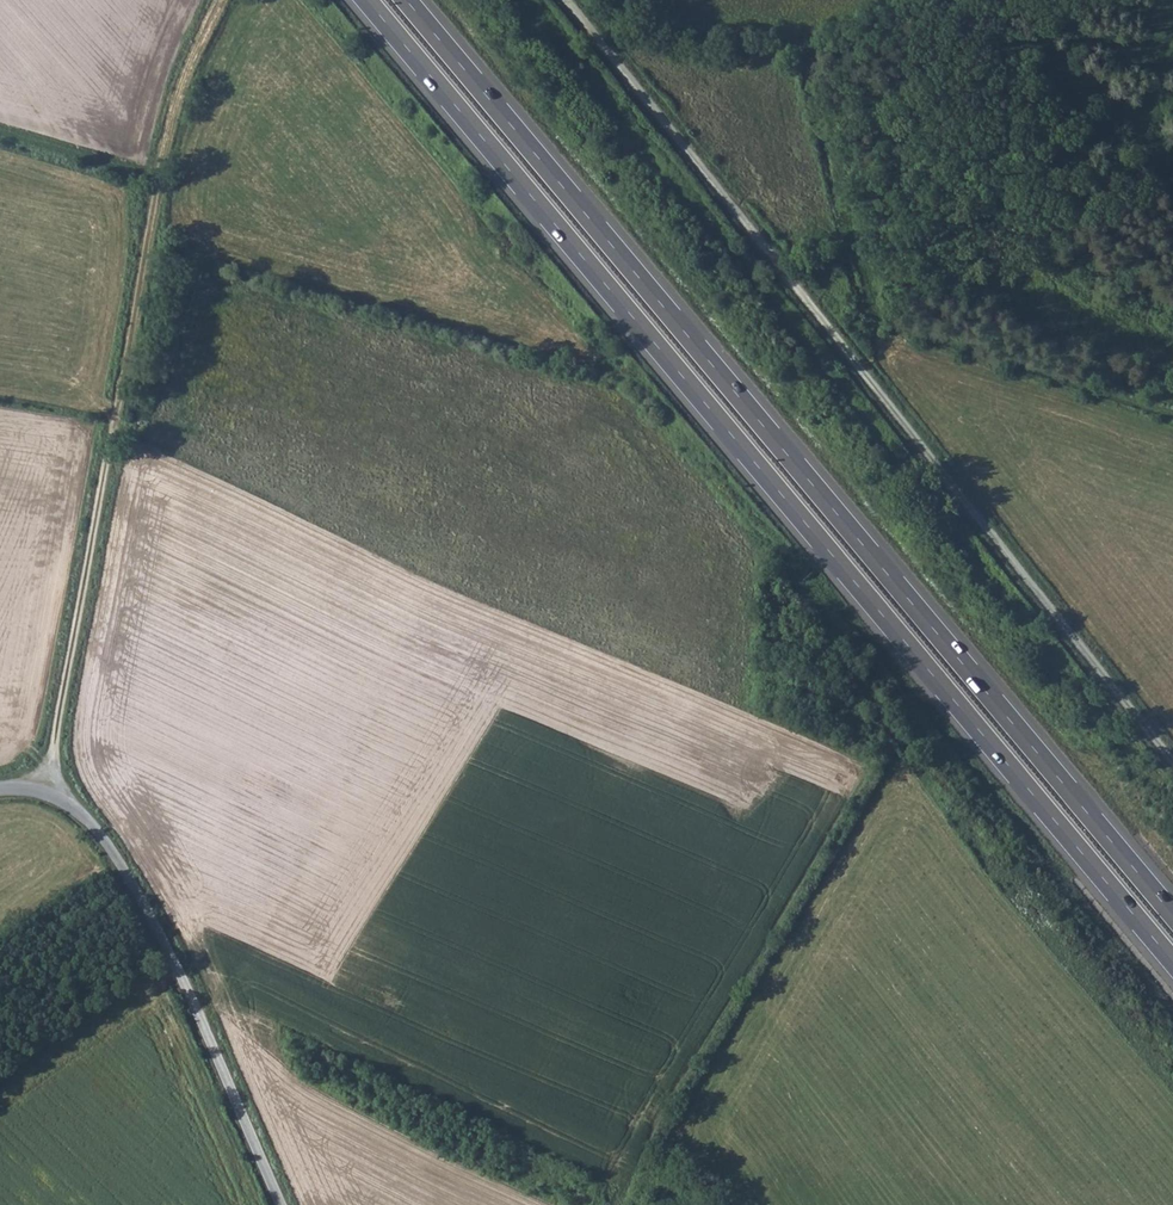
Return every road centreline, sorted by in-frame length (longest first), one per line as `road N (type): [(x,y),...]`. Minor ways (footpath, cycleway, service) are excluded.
road 1 (motorway): [(367,0),(1172,961)]
road 2 (motorway): [(1172,914),(406,0)]
road 3 (track): [(1172,762),(565,0)]
road 4 (track): [(47,792),(149,201),(214,0)]
road 5 (unclassified): [(0,790),(47,792),(77,808),(111,847),(194,1002),(283,1204)]

